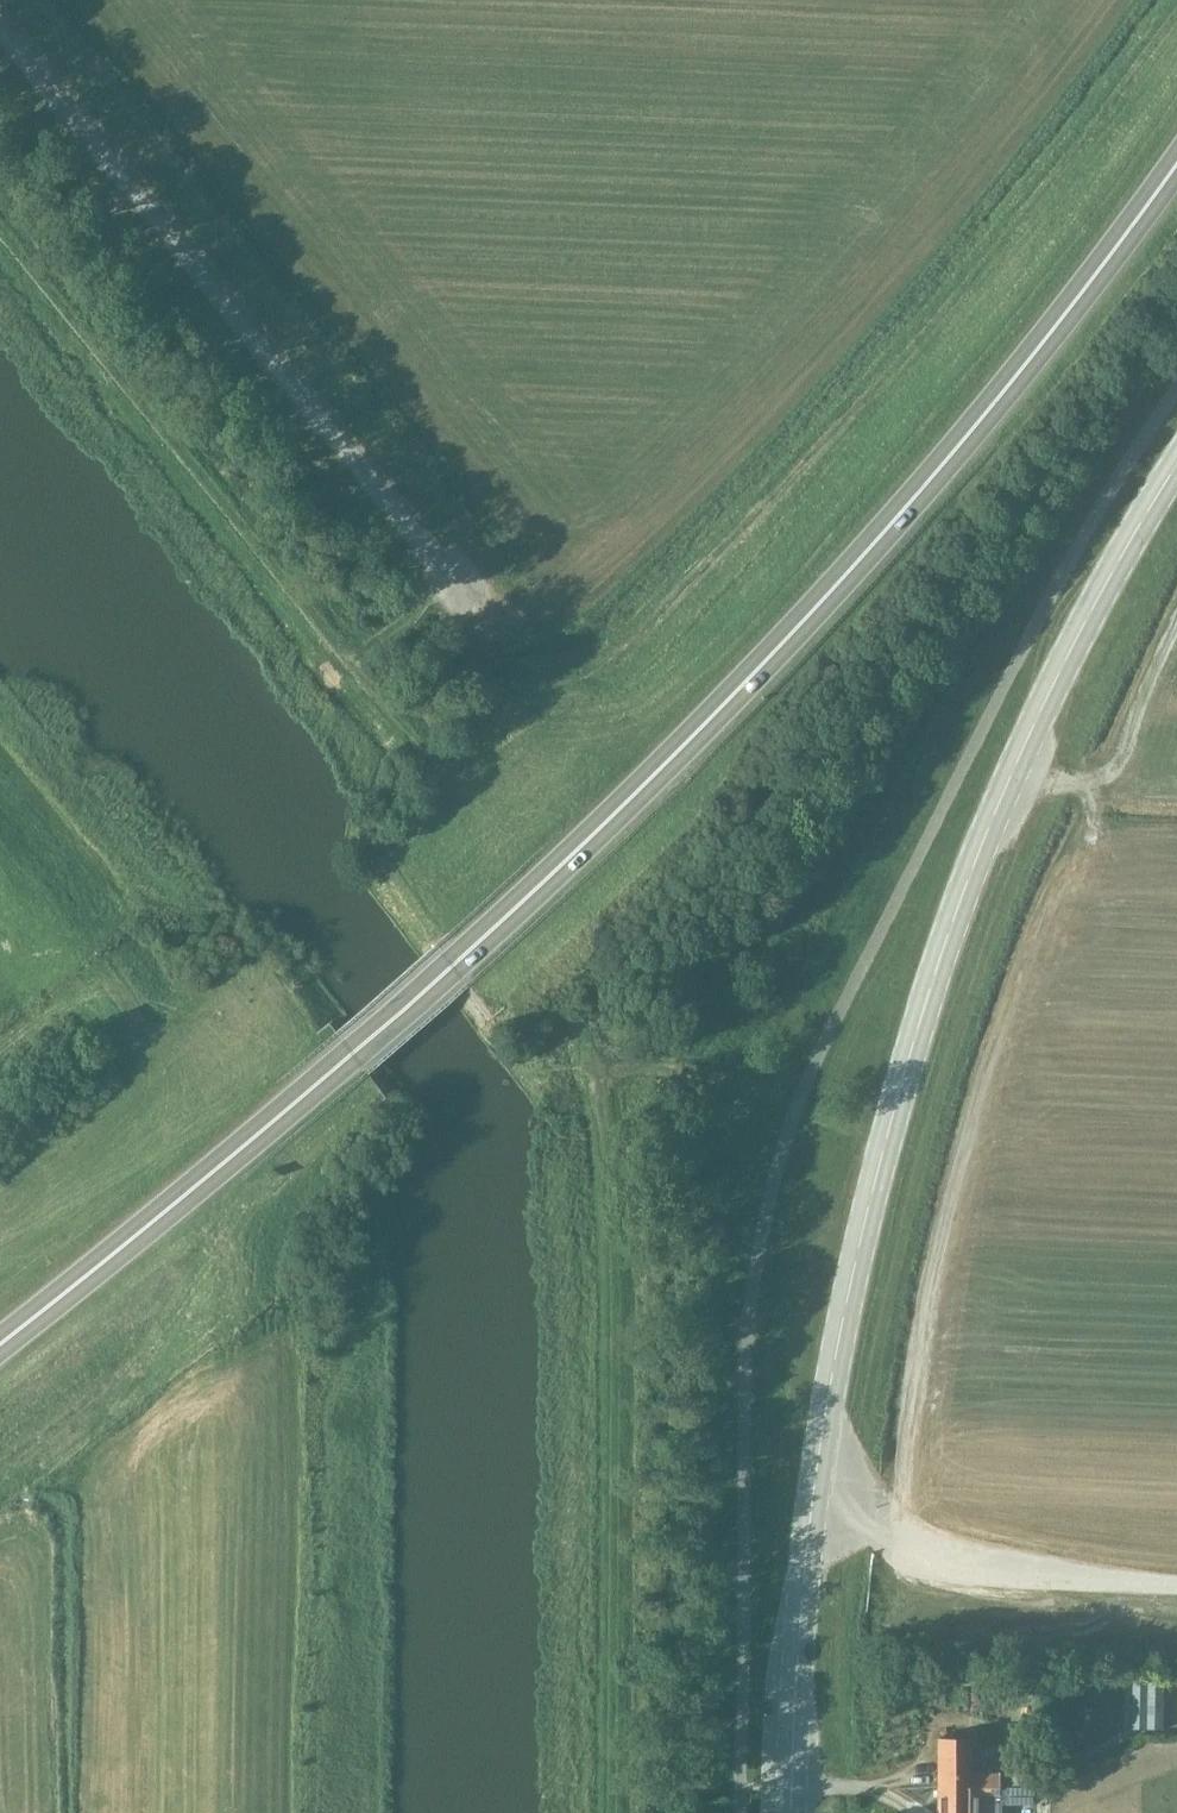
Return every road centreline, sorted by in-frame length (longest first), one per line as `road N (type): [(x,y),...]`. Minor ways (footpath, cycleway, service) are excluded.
road 1 (trunk): [(0,1345),(453,963),(818,608),(1007,395),(1176,174)]
road 2 (secondary): [(792,1812),(800,1624),(826,1412),(904,1075),(935,965),(1004,790),(1096,596),(1176,464)]
road 3 (unclassified): [(460,582),(0,23)]

